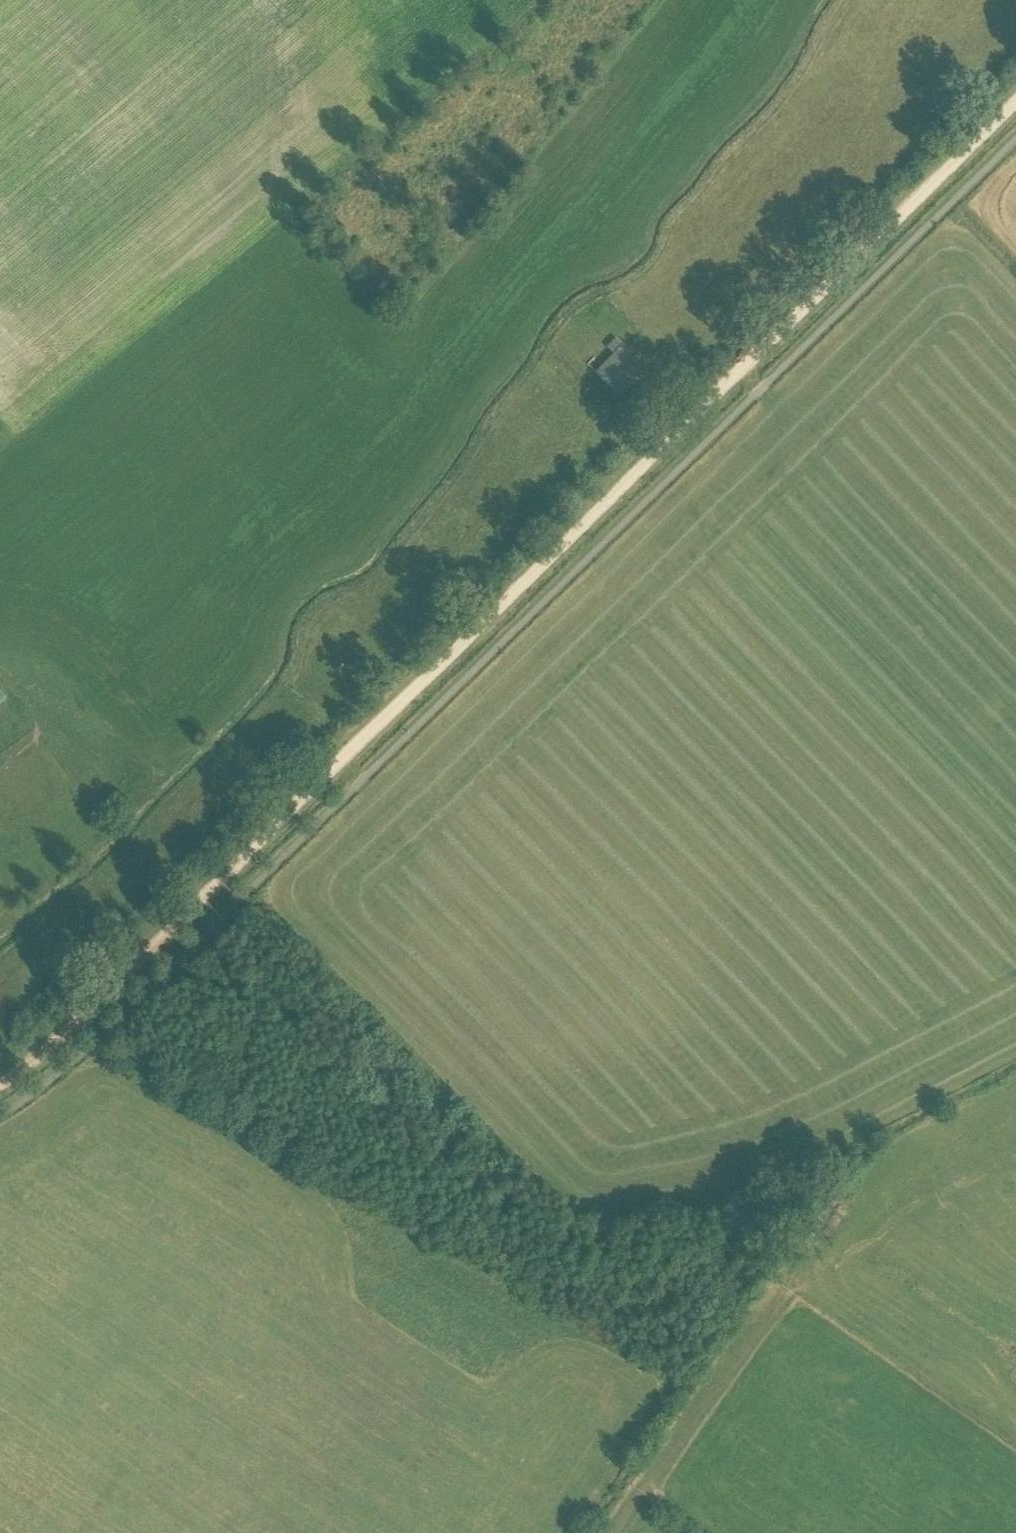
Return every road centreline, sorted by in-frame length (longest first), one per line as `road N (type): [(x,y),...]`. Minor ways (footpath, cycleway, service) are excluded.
road 1 (track): [(1015,97),(108,991),(0,1083)]

